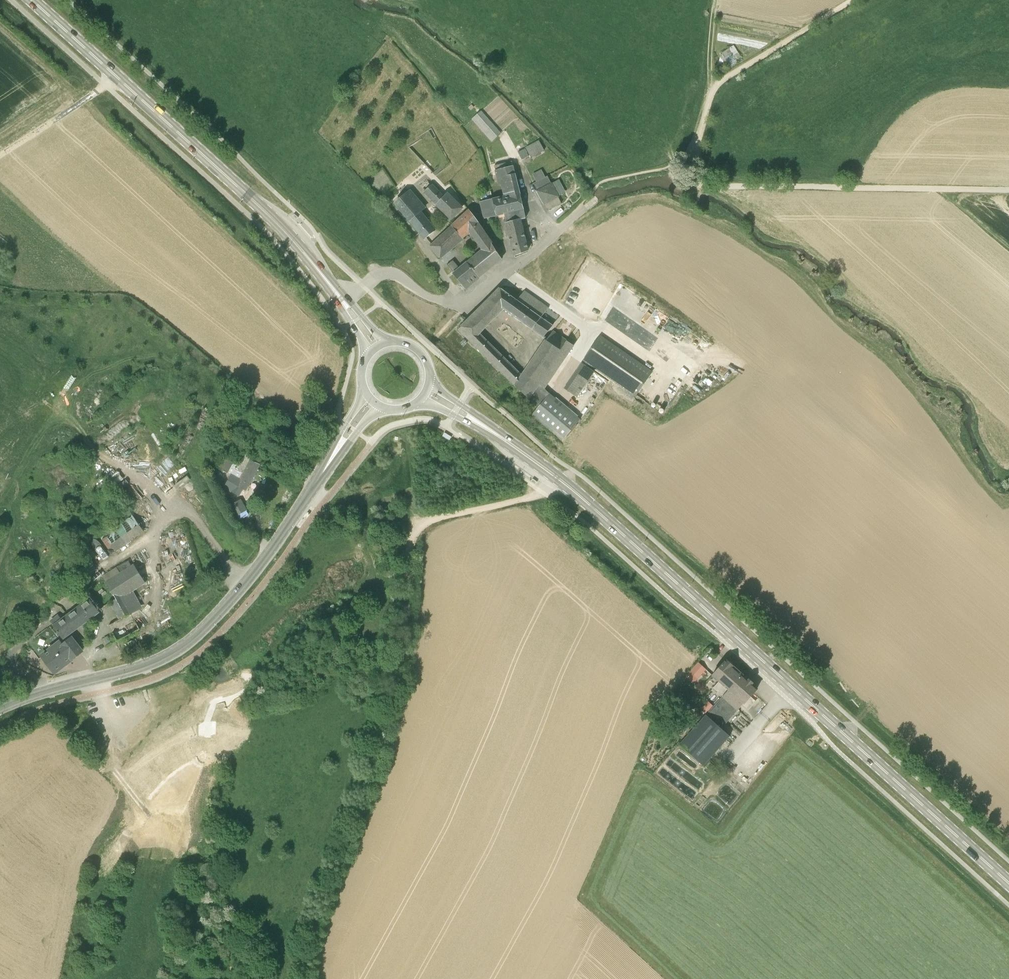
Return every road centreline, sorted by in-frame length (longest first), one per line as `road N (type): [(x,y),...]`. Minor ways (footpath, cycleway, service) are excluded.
road 1 (primary): [(1008,883),(571,489),(483,426)]
road 2 (track): [(543,492),(433,520),(410,539),(400,672),(307,978)]
road 3 (unclassified): [(851,0),(715,86),(696,144),(704,183),(1008,190)]
road 4 (primary): [(341,299),(277,222),(31,0)]
road 5 (tertiary): [(0,708),(179,649),(253,572),(326,467)]
road 6 (unclassified): [(341,299),(391,272),(425,295),(461,303),(588,205)]
road 7 (track): [(114,74),(0,155)]

